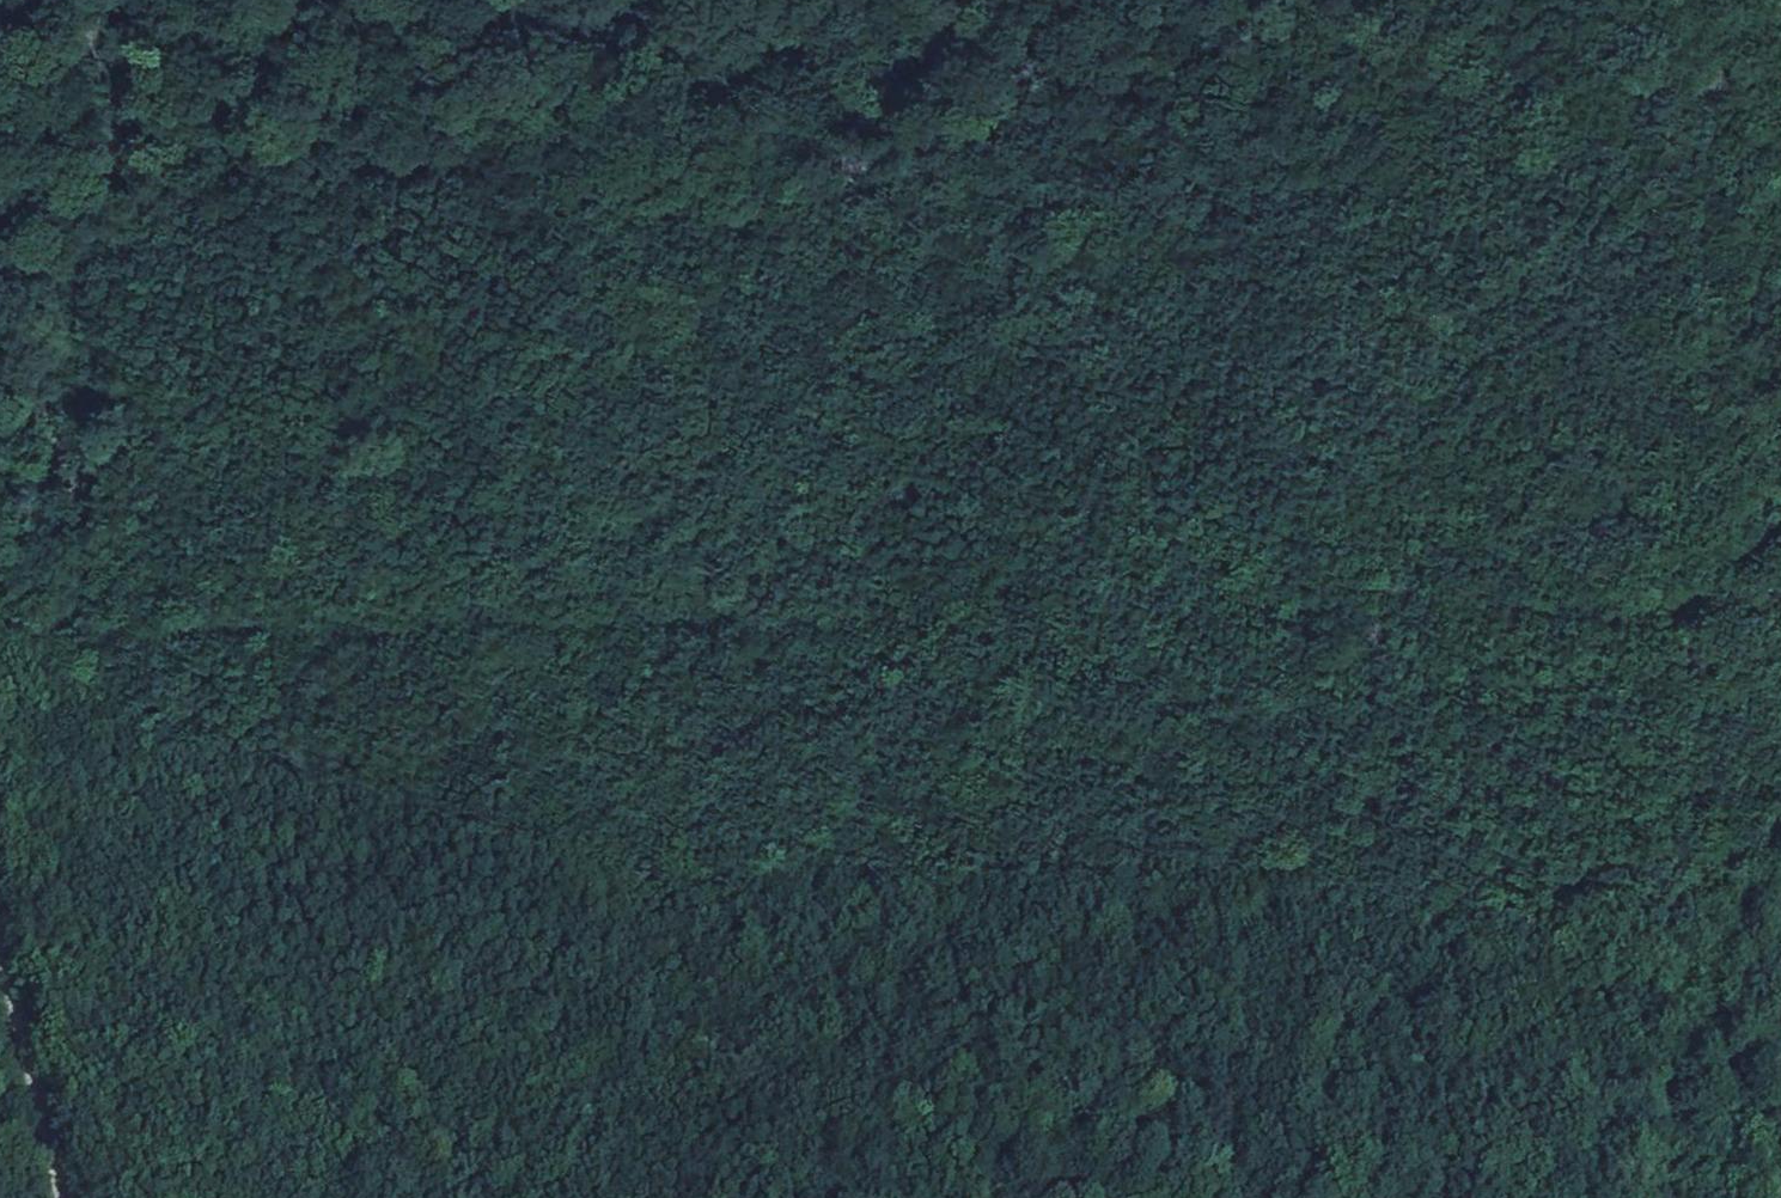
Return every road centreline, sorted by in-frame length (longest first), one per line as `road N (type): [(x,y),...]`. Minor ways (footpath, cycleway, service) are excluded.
road 1 (track): [(0,912),(69,1197)]

